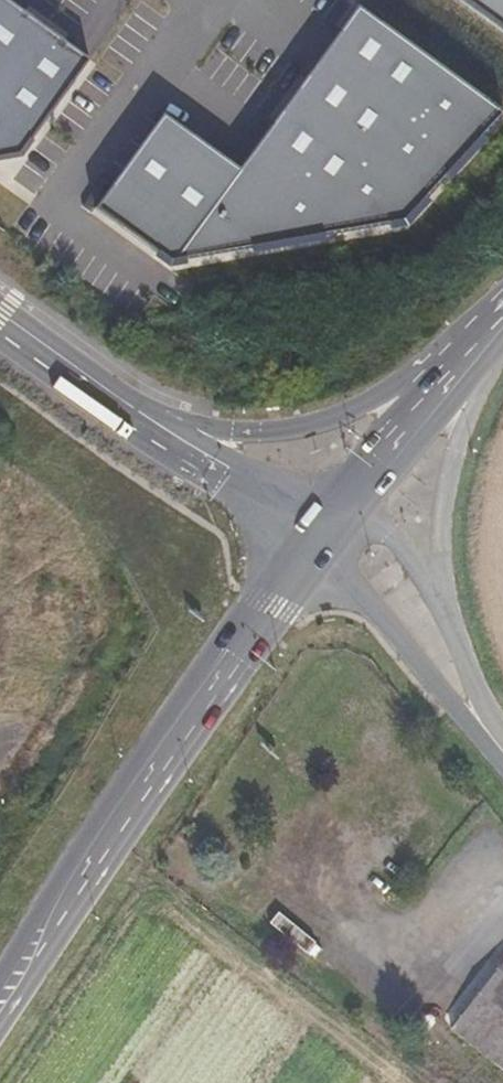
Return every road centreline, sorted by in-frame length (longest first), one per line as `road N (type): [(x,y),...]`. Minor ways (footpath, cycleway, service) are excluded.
road 1 (primary): [(0,1003),(319,528)]
road 2 (primary): [(464,693),(443,543),(460,359)]
road 3 (primary): [(460,359),(392,401),(270,432),(157,427)]
road 4 (primary): [(319,528),(460,359)]
road 5 (unclassified): [(464,693),(319,528)]
road 6 (tertiary): [(157,427),(319,528)]
road 7 (tertiary): [(0,320),(157,427)]

